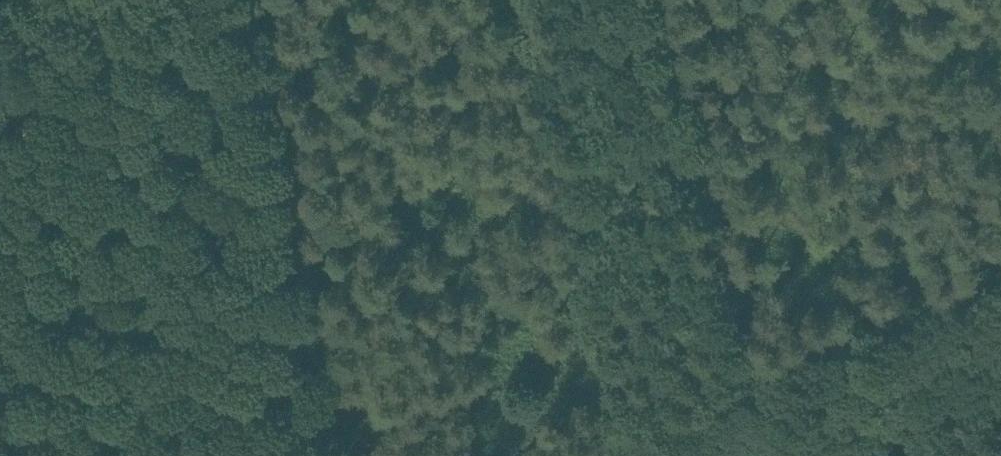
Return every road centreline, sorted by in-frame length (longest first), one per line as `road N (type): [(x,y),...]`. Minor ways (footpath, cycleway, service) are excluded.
road 1 (track): [(1000,262),(555,455)]

